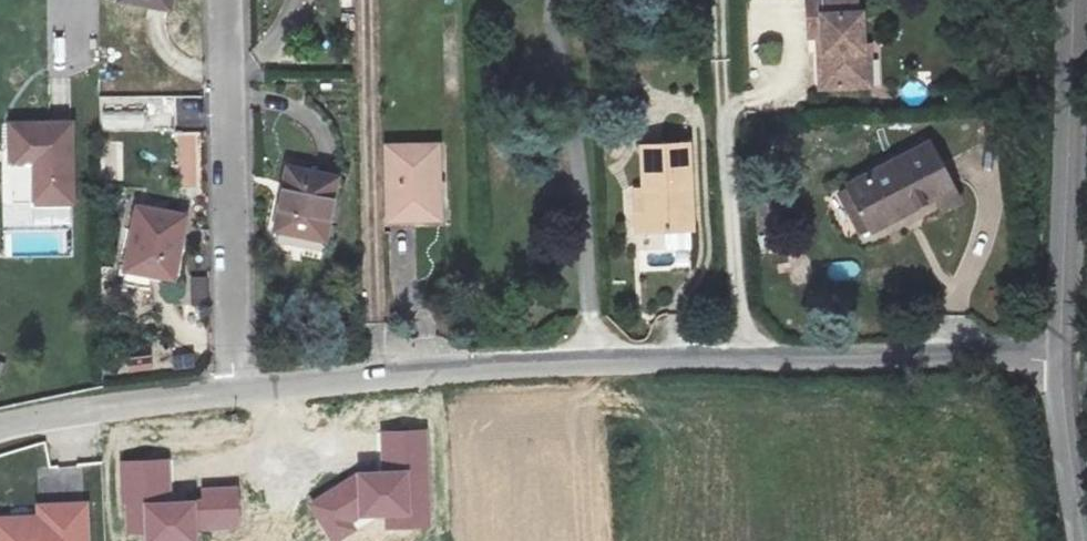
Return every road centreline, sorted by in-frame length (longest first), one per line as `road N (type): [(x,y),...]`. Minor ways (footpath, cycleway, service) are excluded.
road 1 (unclassified): [(235,394),(380,375),(577,365),(1066,357)]
road 2 (residential): [(222,0),(235,394)]
road 3 (tertiary): [(1072,0),(1066,357)]
road 4 (unclassified): [(0,426),(235,394)]
road 5 (tertiary): [(1066,357),(1070,463),(1085,540)]

